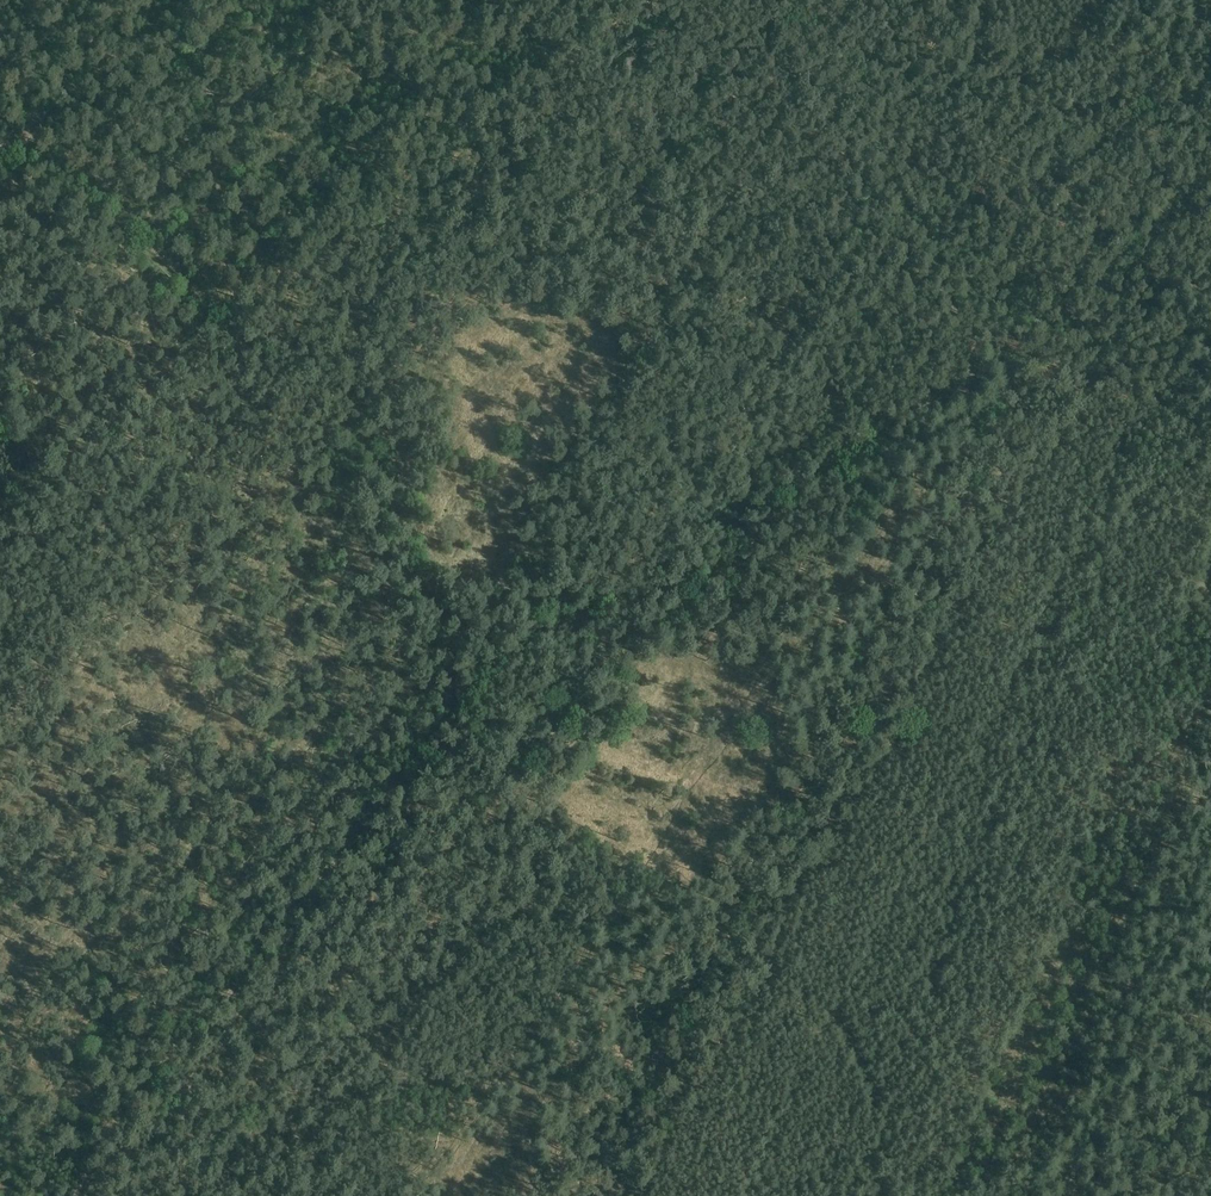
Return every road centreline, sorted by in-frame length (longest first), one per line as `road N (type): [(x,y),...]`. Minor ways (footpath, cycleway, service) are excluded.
road 1 (track): [(76,1195),(122,1121),(460,702),(374,451),(281,382),(23,144)]
road 2 (track): [(1210,648),(1171,650),(1145,632),(1089,538),(1083,465),(966,395),(977,334),(948,293),(923,224),(905,75),(884,0)]
road 3 (track): [(460,702),(488,801),(725,934),(826,1019),(864,1082),(907,1195)]
road 4 (track): [(460,702),(536,611),(576,595),(688,590),(722,573),(798,488),(927,403),(966,395)]
road 5 (track): [(1069,1195),(1114,1036),(1145,967),(1194,913),(1210,905)]
road 6 (track): [(365,0),(229,118),(151,30)]
road 7 (track): [(151,30),(23,144)]

